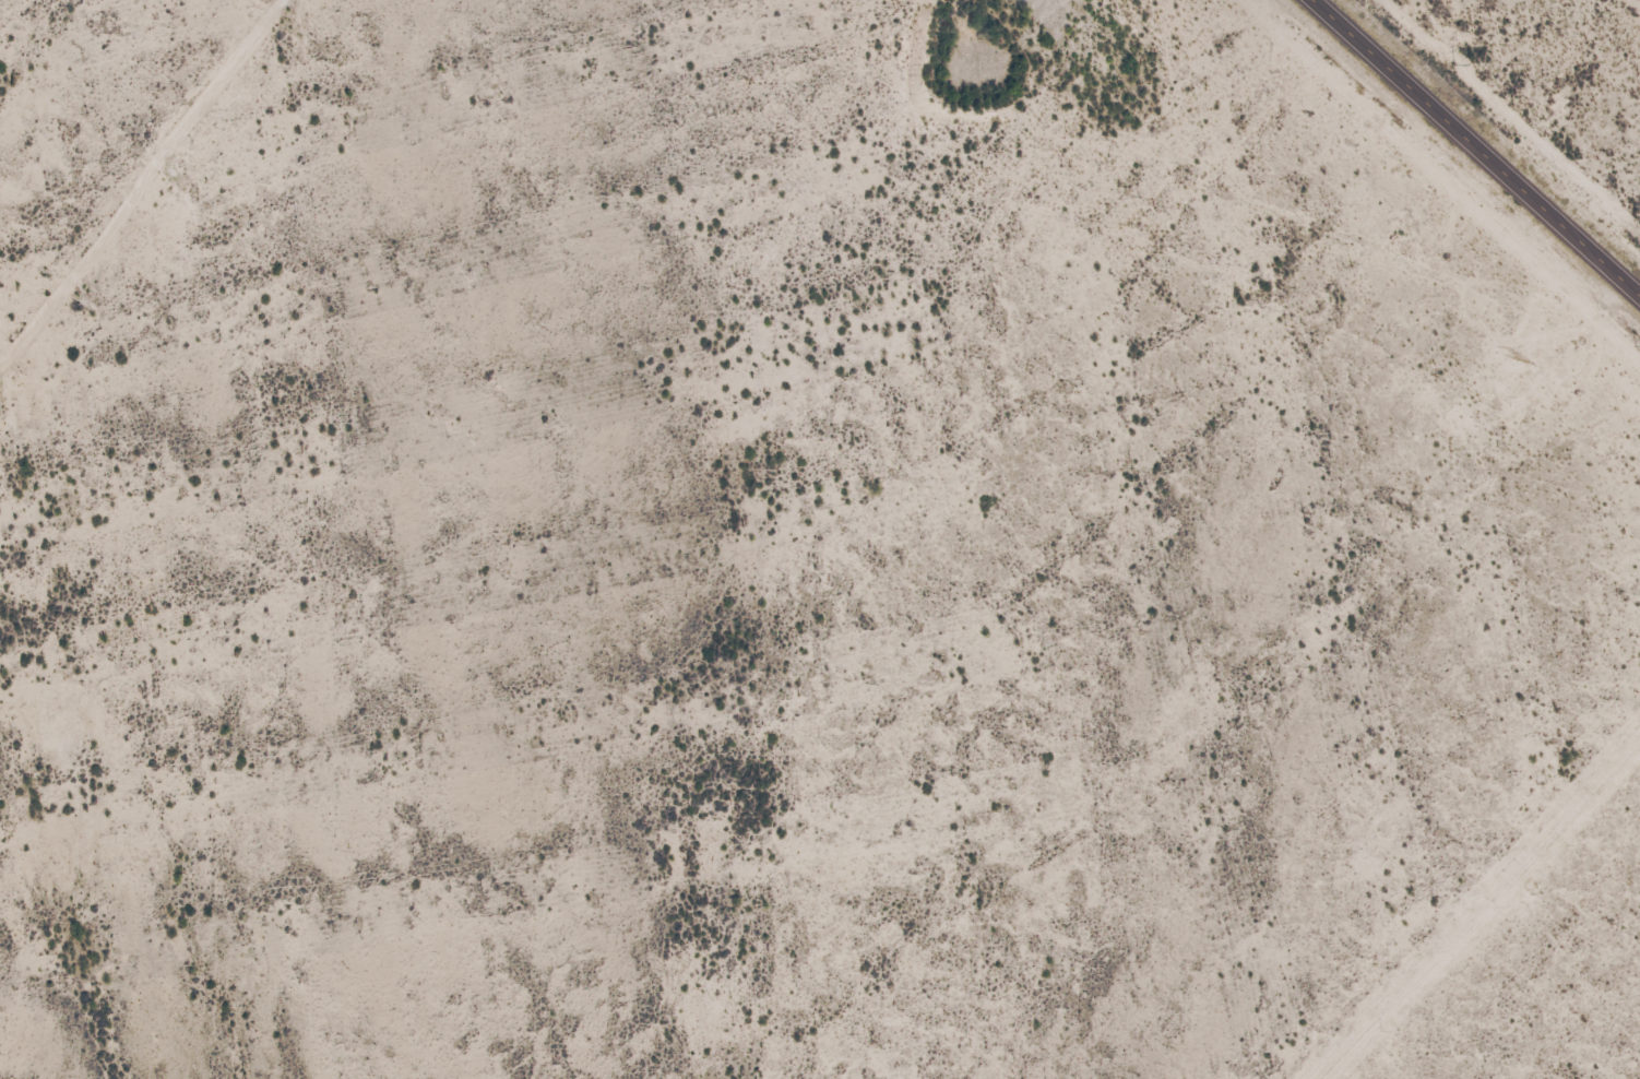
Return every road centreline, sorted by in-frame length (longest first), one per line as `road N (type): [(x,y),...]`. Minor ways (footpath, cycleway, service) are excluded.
road 1 (track): [(0,416),(186,165),(325,0)]
road 2 (primary): [(1639,295),(1314,0)]

